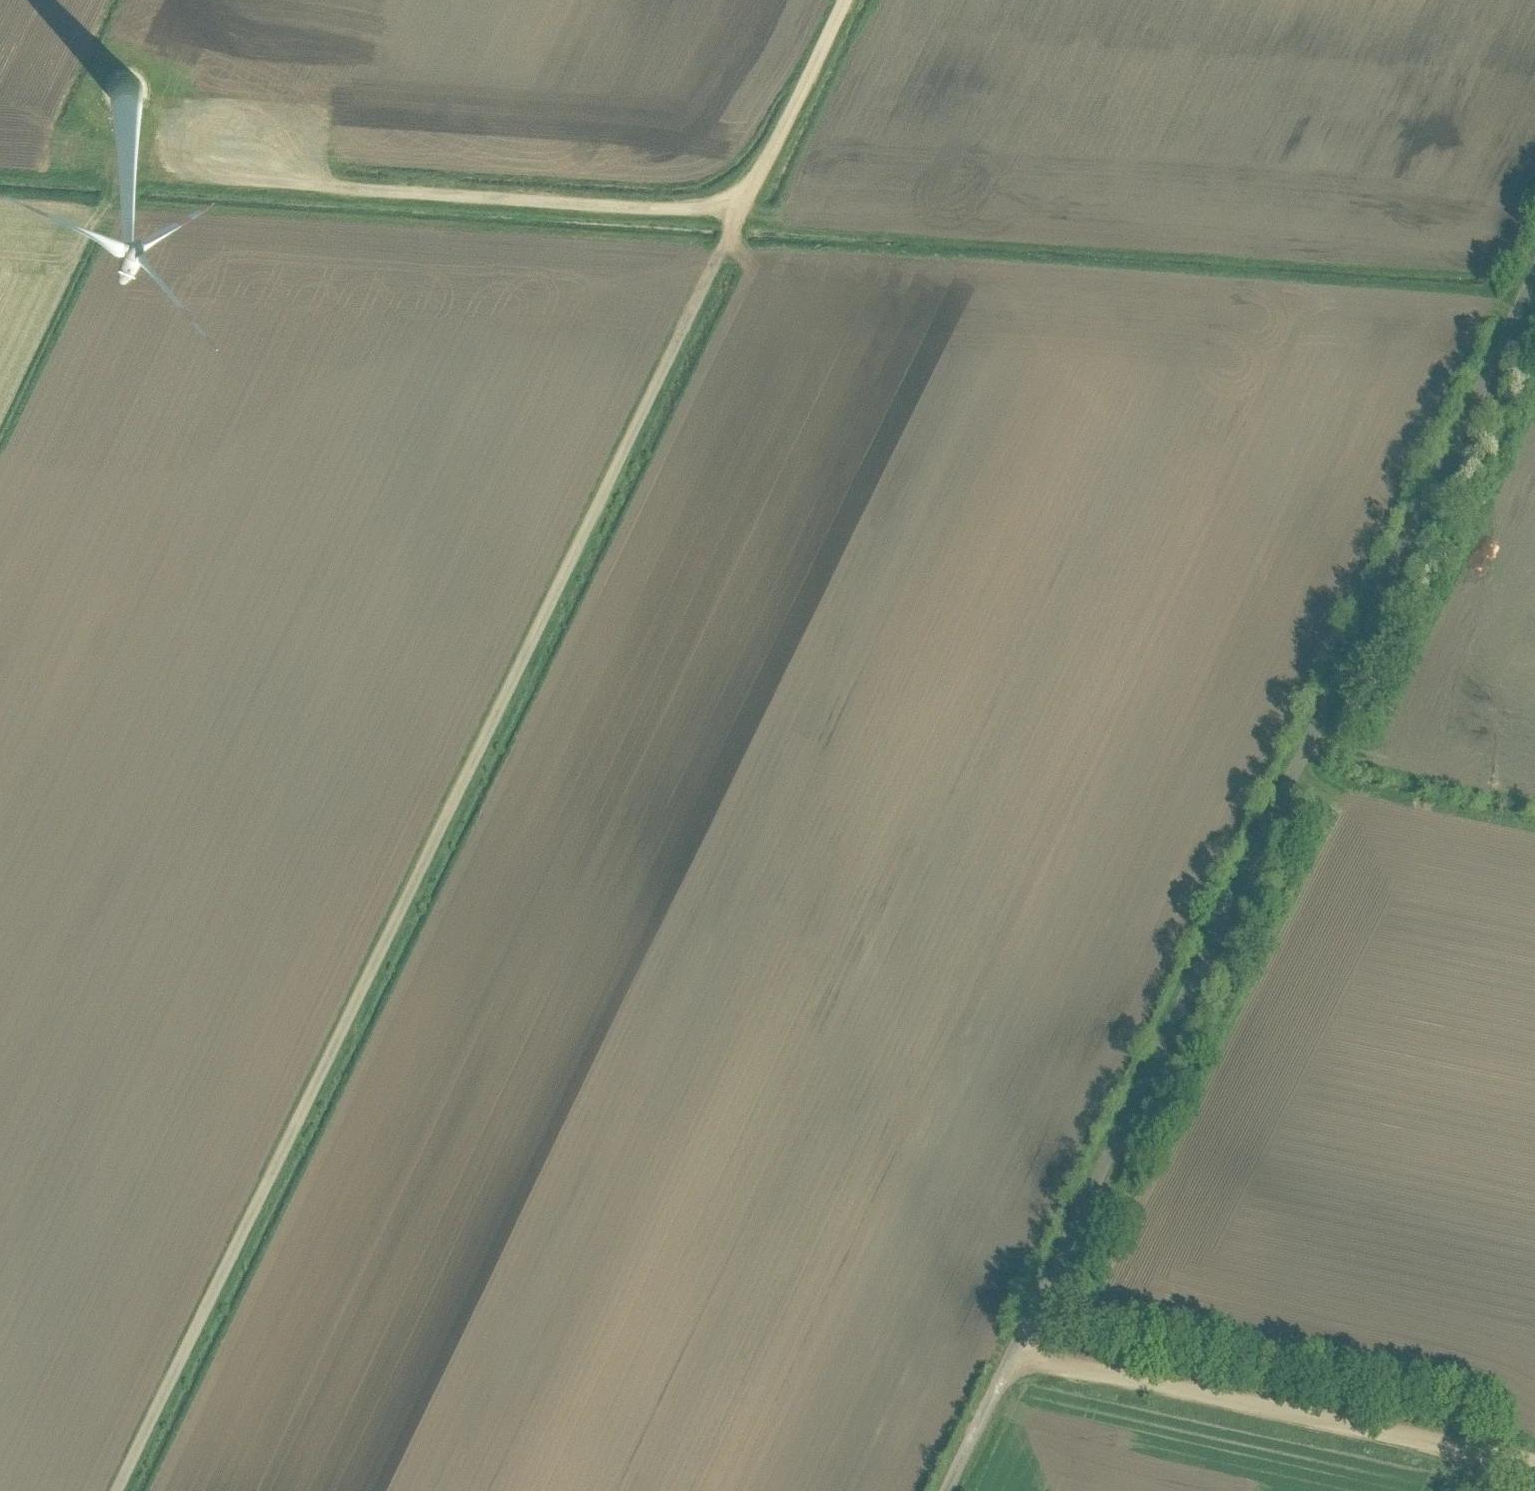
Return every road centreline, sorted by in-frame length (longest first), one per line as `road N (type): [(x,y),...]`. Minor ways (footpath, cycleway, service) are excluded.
road 1 (track): [(843,0),(113,1490)]
road 2 (unclassified): [(1534,289),(1025,1349)]
road 3 (track): [(751,196),(697,204),(162,167)]
road 4 (unclassified): [(1025,1349),(1534,1460)]
road 5 (unclassified): [(1025,1349),(957,1490)]

